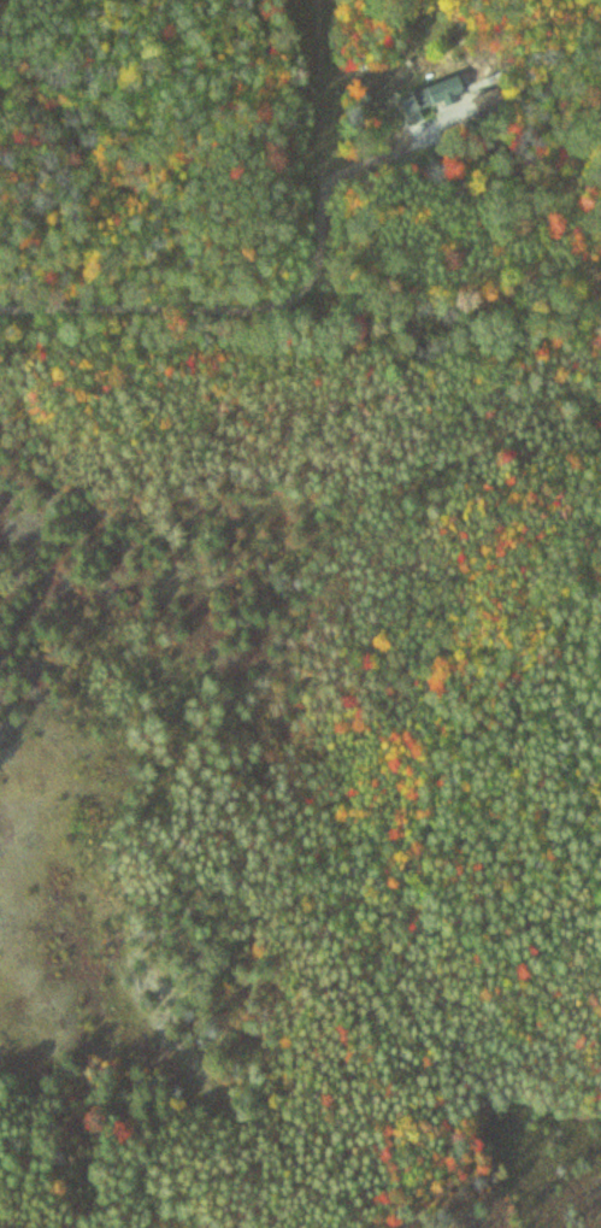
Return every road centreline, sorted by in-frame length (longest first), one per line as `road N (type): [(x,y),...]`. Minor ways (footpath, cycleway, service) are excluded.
road 1 (residential): [(252,345),(310,299),(334,268),(325,0)]
road 2 (residential): [(42,310),(37,119),(19,33),(38,0)]
road 3 (residential): [(252,345),(0,309)]

